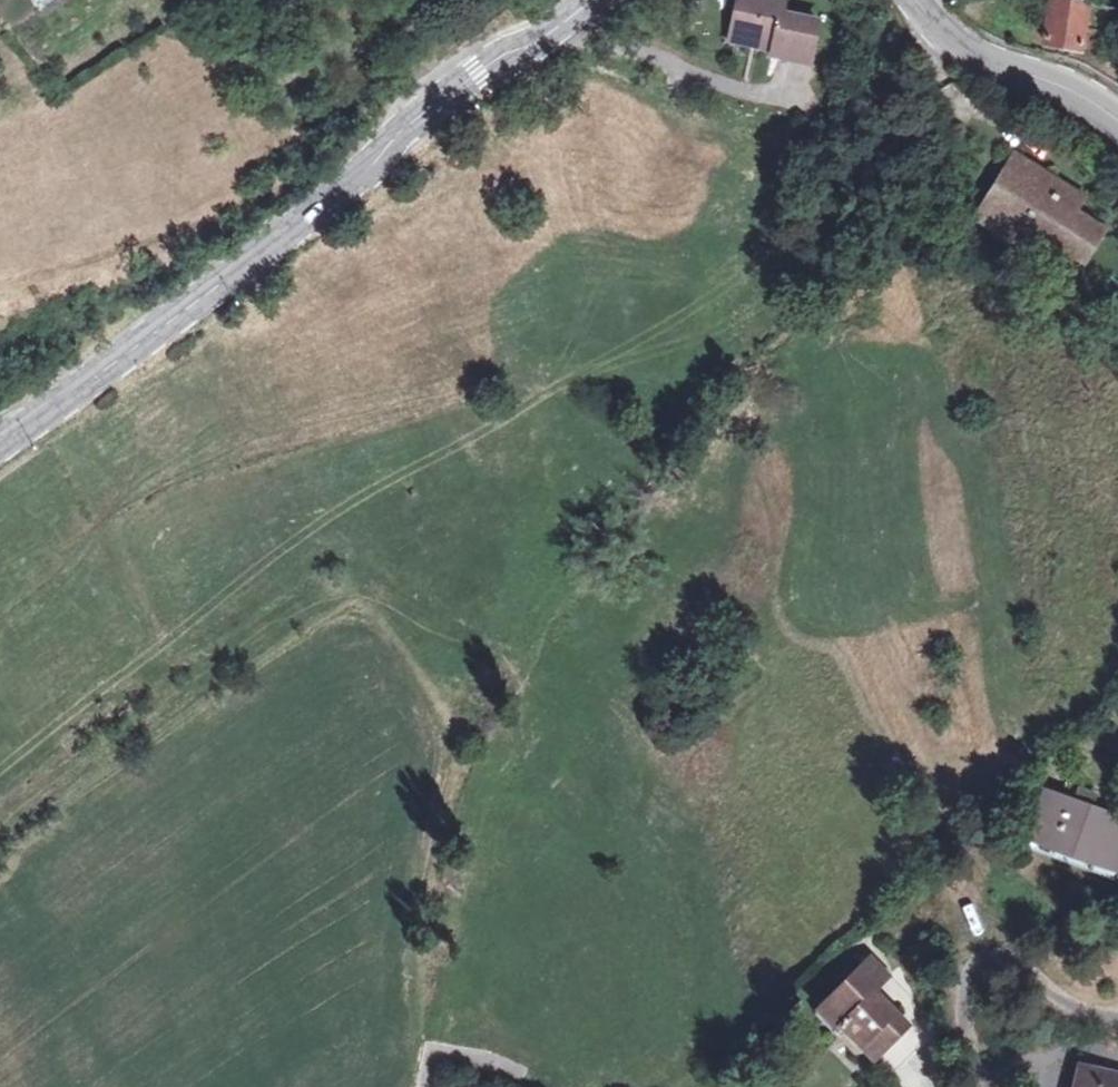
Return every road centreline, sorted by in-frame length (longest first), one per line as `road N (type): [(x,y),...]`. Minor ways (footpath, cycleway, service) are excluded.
road 1 (secondary): [(0,444),(180,318),(396,136),(591,0)]
road 2 (secondary): [(913,0),(949,38),(1083,94),(1117,121)]

